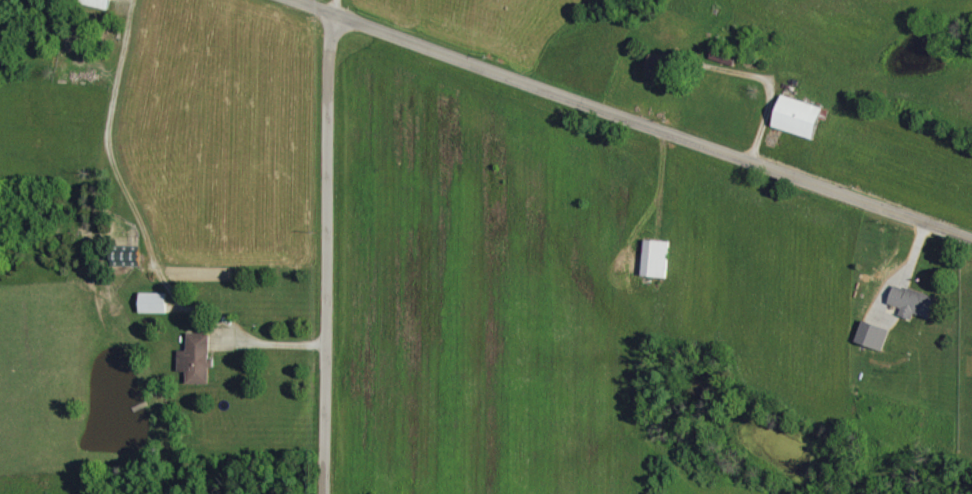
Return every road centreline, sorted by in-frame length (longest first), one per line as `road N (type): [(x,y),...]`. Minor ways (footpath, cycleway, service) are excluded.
road 1 (residential): [(971,230),(307,0)]
road 2 (residential): [(321,493),(325,45),(336,10)]

